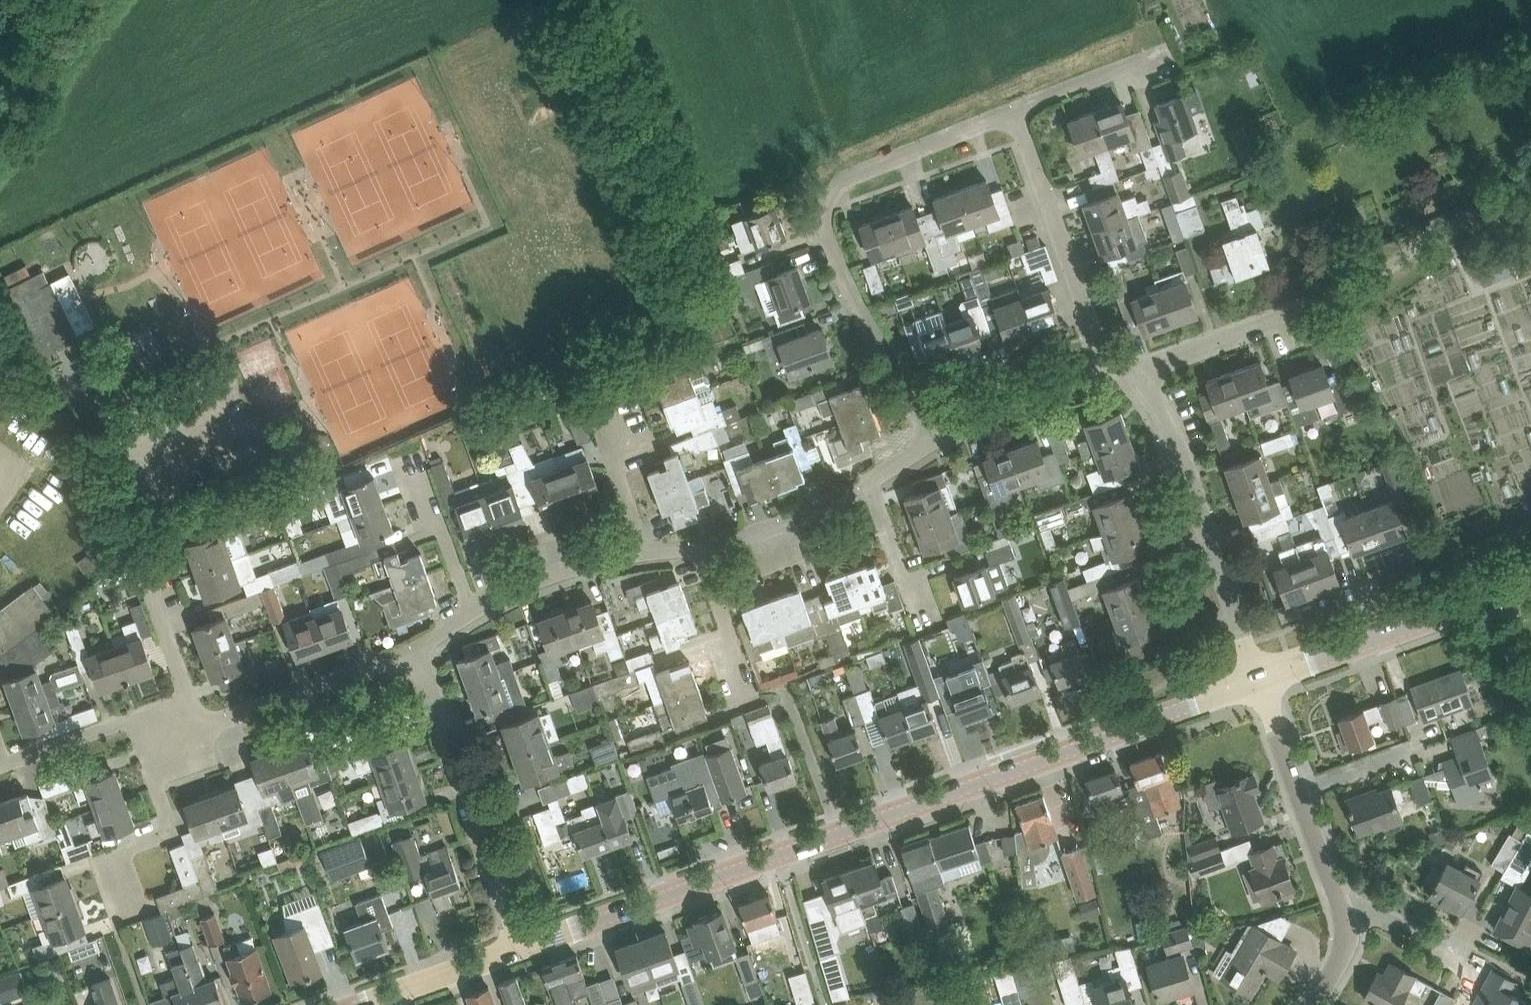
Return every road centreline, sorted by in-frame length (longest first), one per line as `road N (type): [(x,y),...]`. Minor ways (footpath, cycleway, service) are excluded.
road 1 (tertiary): [(524,947),(1259,680)]
road 2 (residential): [(937,438),(858,301),(826,209),(843,181),(1014,110)]
road 3 (unclassified): [(1138,367),(1378,275),(1455,221)]
road 4 (residential): [(1259,680),(1171,431),(1138,367)]
road 5 (unclassified): [(524,947),(417,651)]
road 6 (residential): [(1105,360),(1014,110)]
road 7 (tertiary): [(1259,680),(1499,591)]
road 8 (residential): [(200,728),(417,651)]
road 9 (unclassified): [(132,919),(111,856),(175,831),(160,792),(164,740)]
road 10 (residential): [(937,438),(1105,360)]
road 11 (residential): [(472,611),(545,577),(645,552)]
road 12 (residential): [(701,554),(871,487)]
road 13 (unclassified): [(645,552),(613,462),(624,440),(606,386)]
road 14 (unclassified): [(0,765),(124,722),(164,740)]
road 15 (residential): [(1014,110),(1169,51)]
road 16 (unclassified): [(472,611),(409,463)]
road 17 (unclassified): [(200,728),(149,583)]
road 18 (unclassified): [(749,691),(701,554)]
road 19 (tertiary): [(392,994),(524,947)]
road 20 (unclassified): [(1342,912),(1383,918),(1467,960)]
road 21 (unclassified): [(1342,912),(1298,791)]
road 22 (unclassified): [(914,604),(871,487)]

